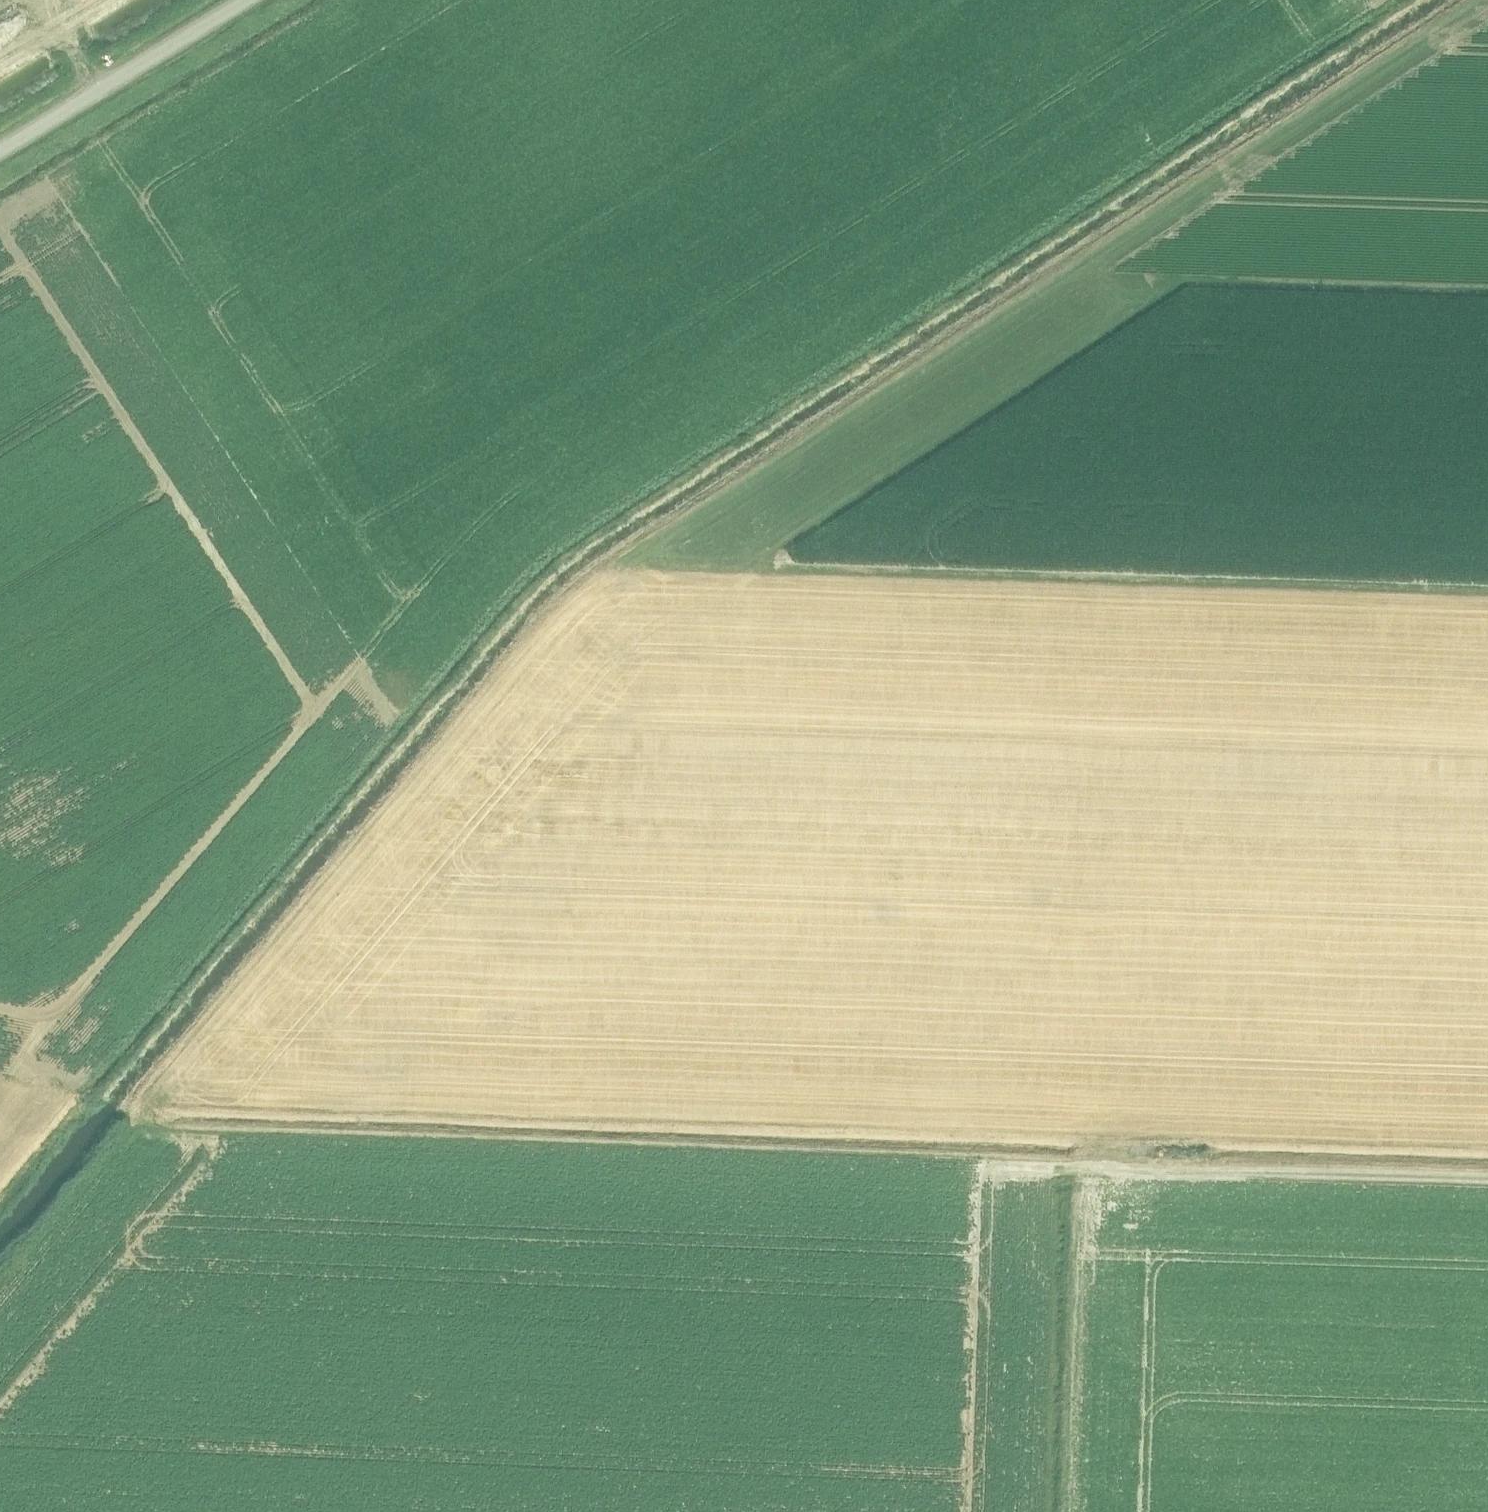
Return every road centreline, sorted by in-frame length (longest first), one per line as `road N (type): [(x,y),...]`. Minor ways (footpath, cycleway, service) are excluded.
road 1 (unclassified): [(0,151),(246,0)]

